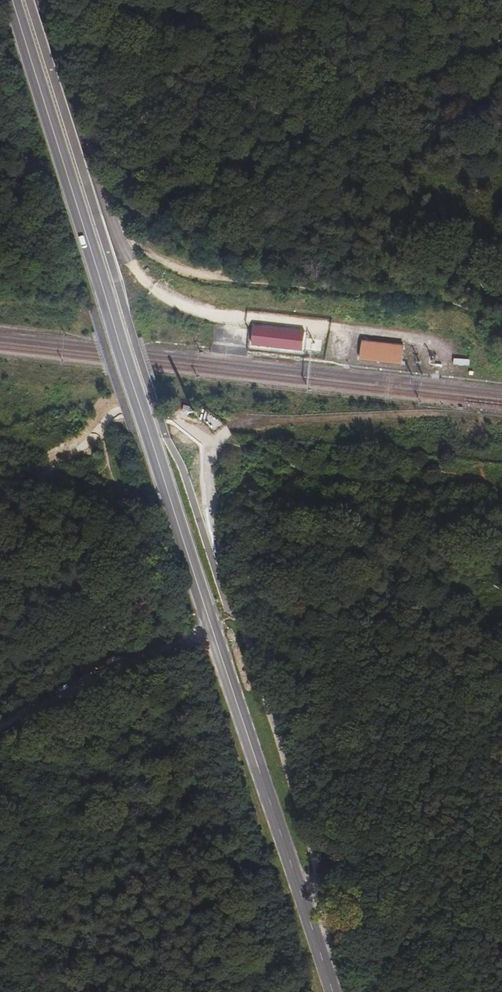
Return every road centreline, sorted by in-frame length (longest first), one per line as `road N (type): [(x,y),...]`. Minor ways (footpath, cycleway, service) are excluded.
road 1 (secondary): [(15,0),(330,991)]
road 2 (track): [(113,225),(501,38)]
road 3 (track): [(113,225),(176,0)]
road 4 (track): [(173,641),(0,723)]

